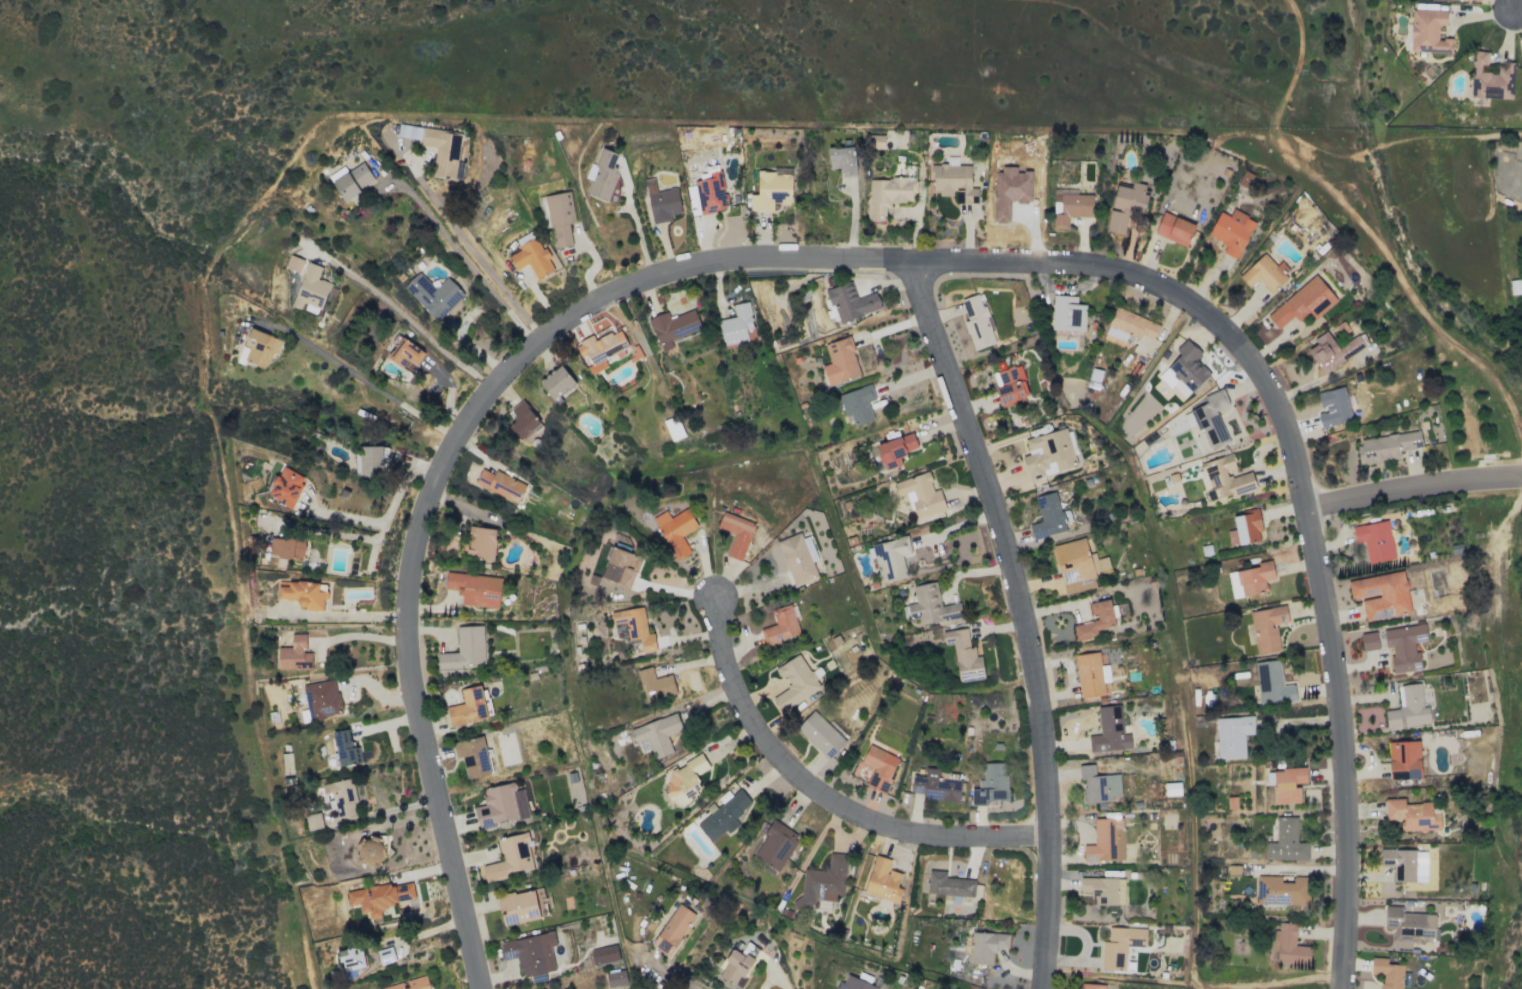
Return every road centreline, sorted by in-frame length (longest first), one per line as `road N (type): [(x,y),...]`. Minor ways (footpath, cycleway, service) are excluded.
road 1 (residential): [(911,258),(757,256),(621,287),(521,354),(458,430),(429,490),(413,551),(404,636),(484,988)]
road 2 (residential): [(911,258),(1108,267),(1157,284),(1211,318),(1261,377),(1295,456),(1334,673),(1344,801),(1339,988)]
road 3 (residential): [(1040,988),(1049,834),(1027,642),(990,495),(911,258)]
road 4 (residential): [(1049,834),(913,833),(842,809),(757,734),(729,681),(710,600)]
road 5 (track): [(1521,463),(1518,442),(1421,317),(1350,195),(1269,133)]
road 6 (residential): [(1305,509),(1521,474)]
road 7 (track): [(1269,133),(1302,41),(1289,0)]

